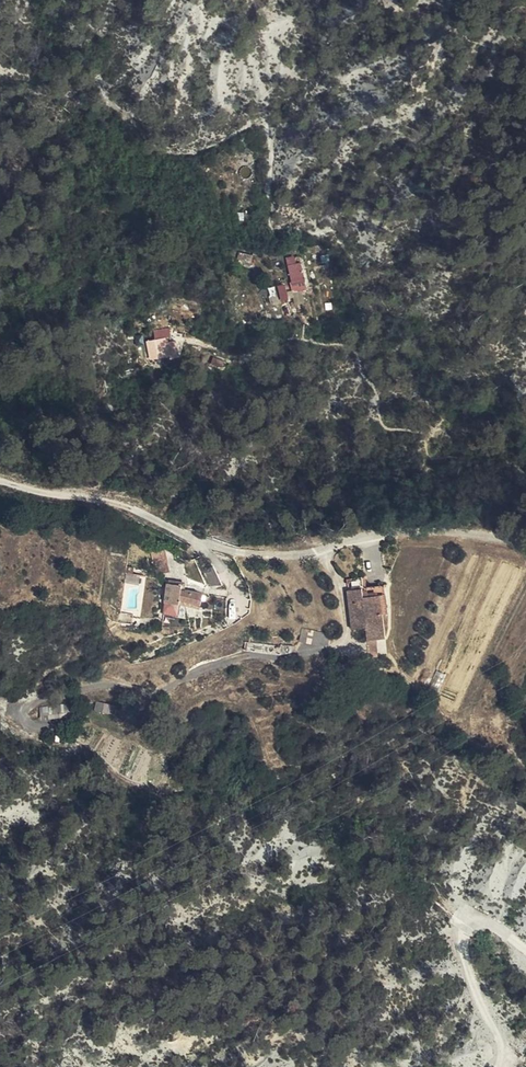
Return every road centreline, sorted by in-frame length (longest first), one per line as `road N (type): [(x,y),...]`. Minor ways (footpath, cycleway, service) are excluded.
road 1 (track): [(0,483),(116,500),(205,541),(256,553),(300,554),(409,531),(525,546)]
road 2 (track): [(525,949),(485,924),(464,924),(465,963),(501,1041),(500,1066)]

